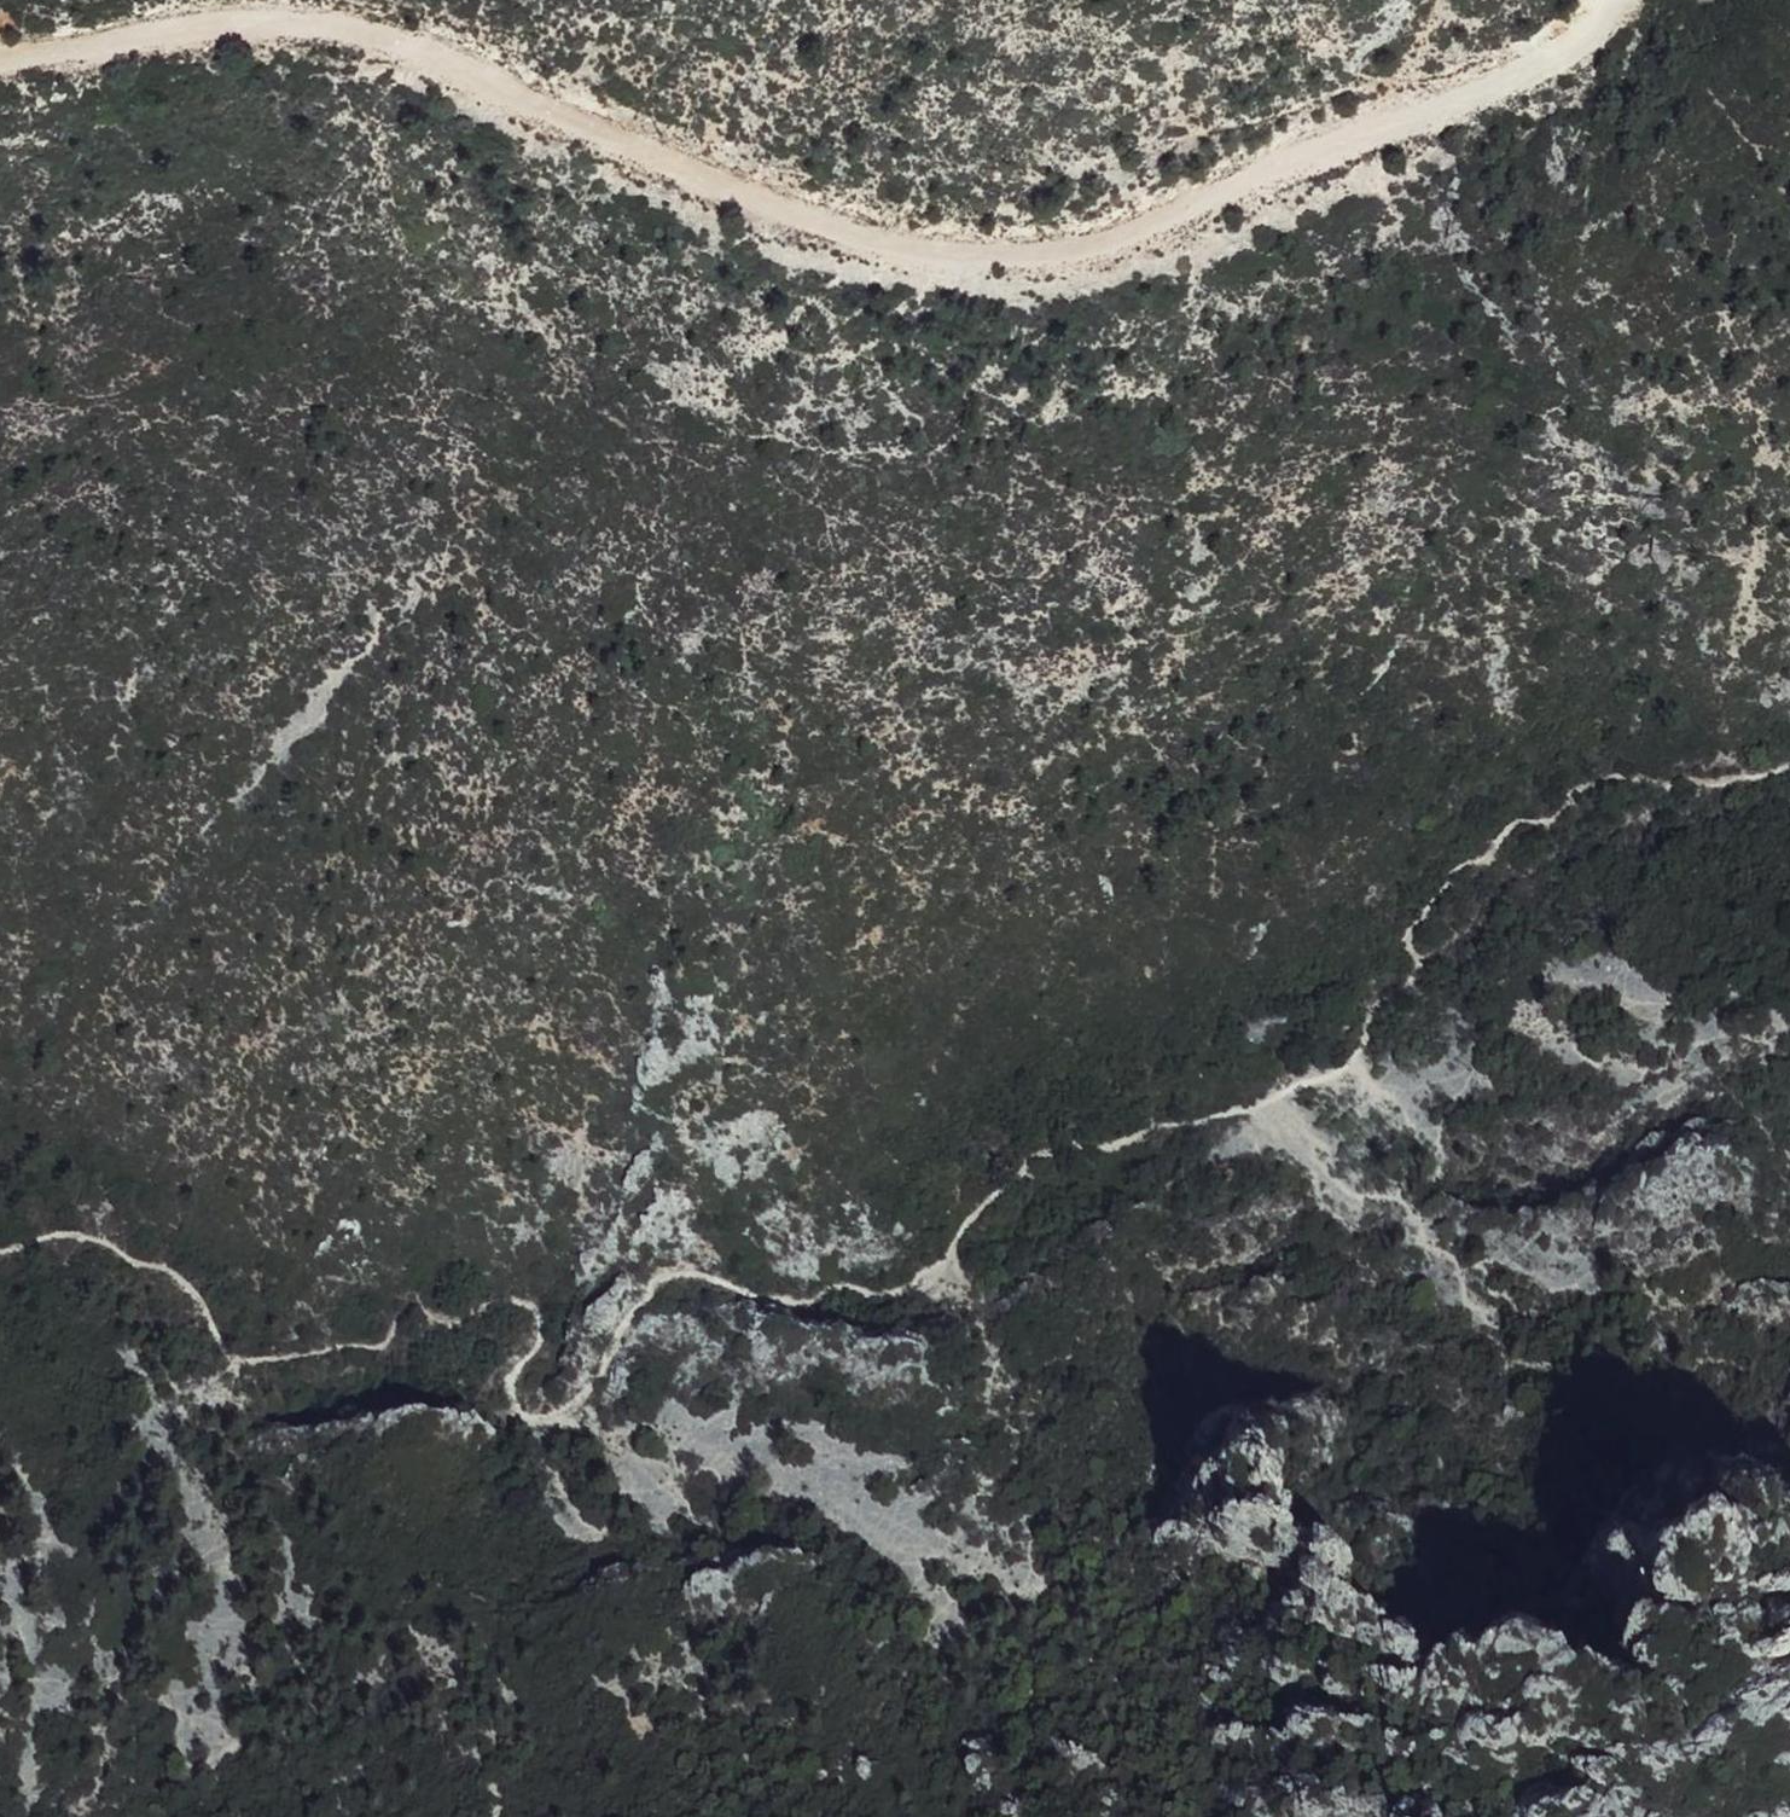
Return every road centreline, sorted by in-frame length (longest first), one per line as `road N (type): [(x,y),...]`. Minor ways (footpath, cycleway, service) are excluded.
road 1 (track): [(1619,0),(1597,35),(1085,242),(1016,248),(933,247),(858,230),(408,49),(225,19),(0,60)]

